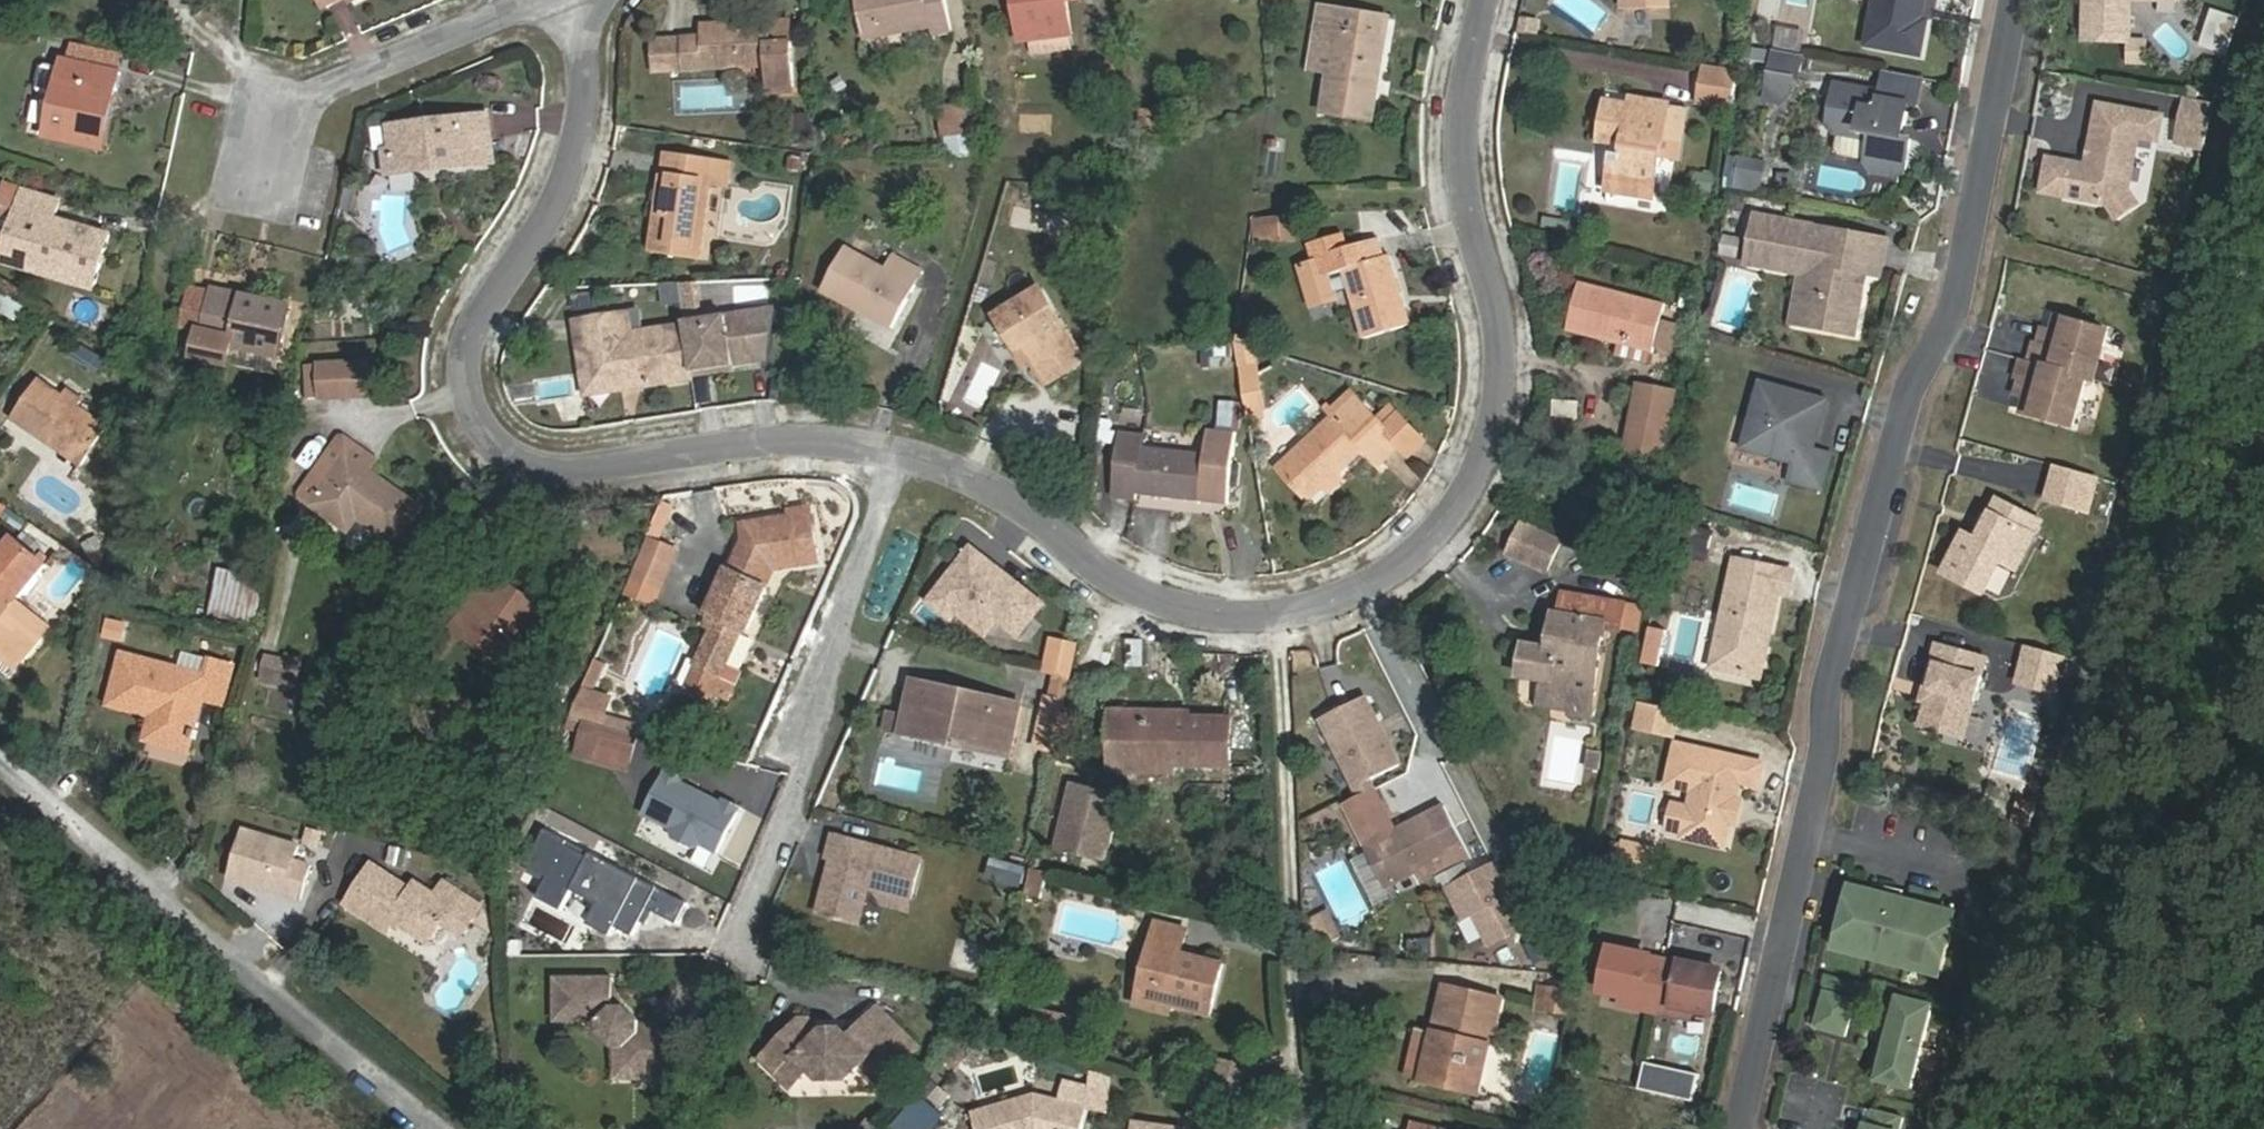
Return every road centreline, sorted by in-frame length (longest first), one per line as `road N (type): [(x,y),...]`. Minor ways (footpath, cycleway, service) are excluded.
road 1 (residential): [(1484,0),(1463,118),(1465,189),(1500,319),(1503,374),(1479,471),(1425,550),(1348,597),(1297,611),(1238,617),(1190,611),(1111,578),(997,487),(891,449)]
road 2 (residential): [(1744,1128),(1815,843),(1833,704),(1916,392),(1969,294),(2025,0)]
road 3 (residential): [(891,449),(801,441),(563,471),(530,463),(487,429),(469,383),(475,333),(543,229),(580,137),(585,49),(573,0)]
road 4 (track): [(445,1128),(0,756)]
road 5 (residential): [(746,943),(807,785),(791,737),(891,449)]
road 6 (residential): [(278,159),(338,94),(553,0)]

